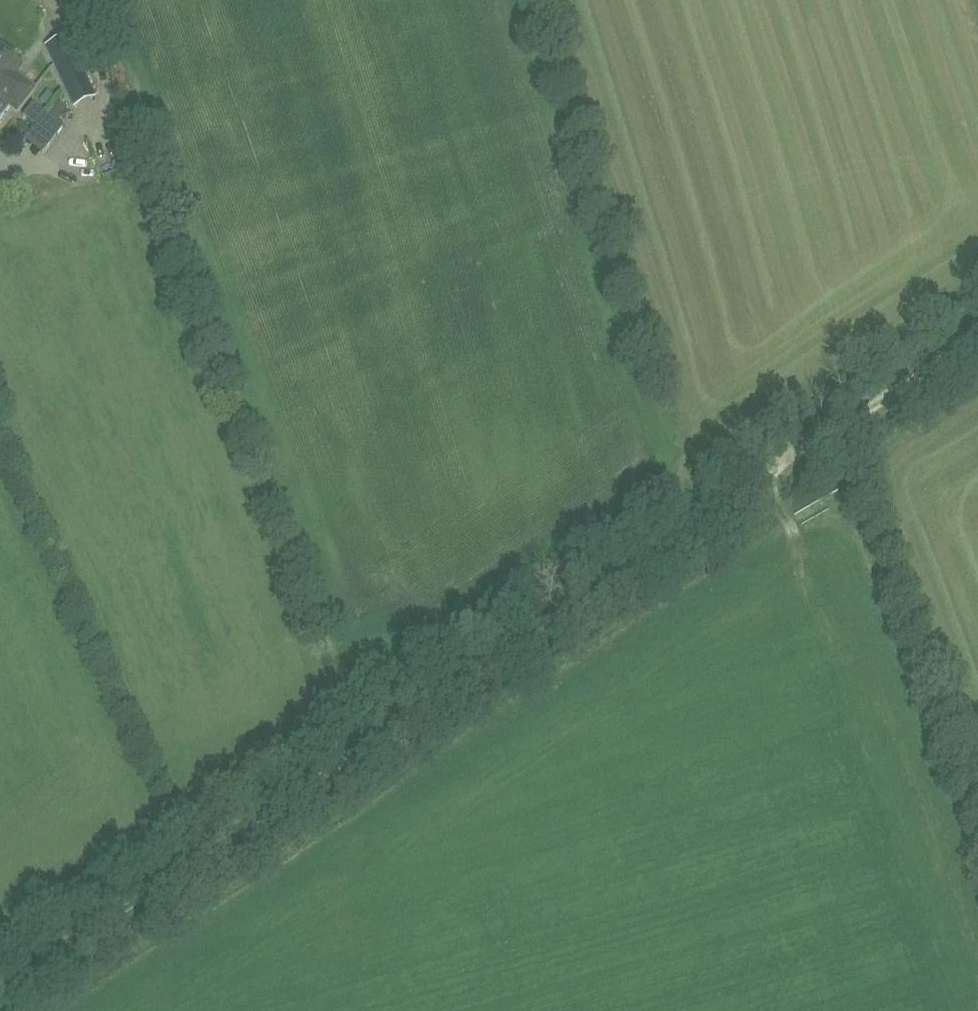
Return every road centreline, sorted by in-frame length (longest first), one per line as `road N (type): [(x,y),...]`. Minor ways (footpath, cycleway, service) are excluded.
road 1 (track): [(0,995),(977,344)]

